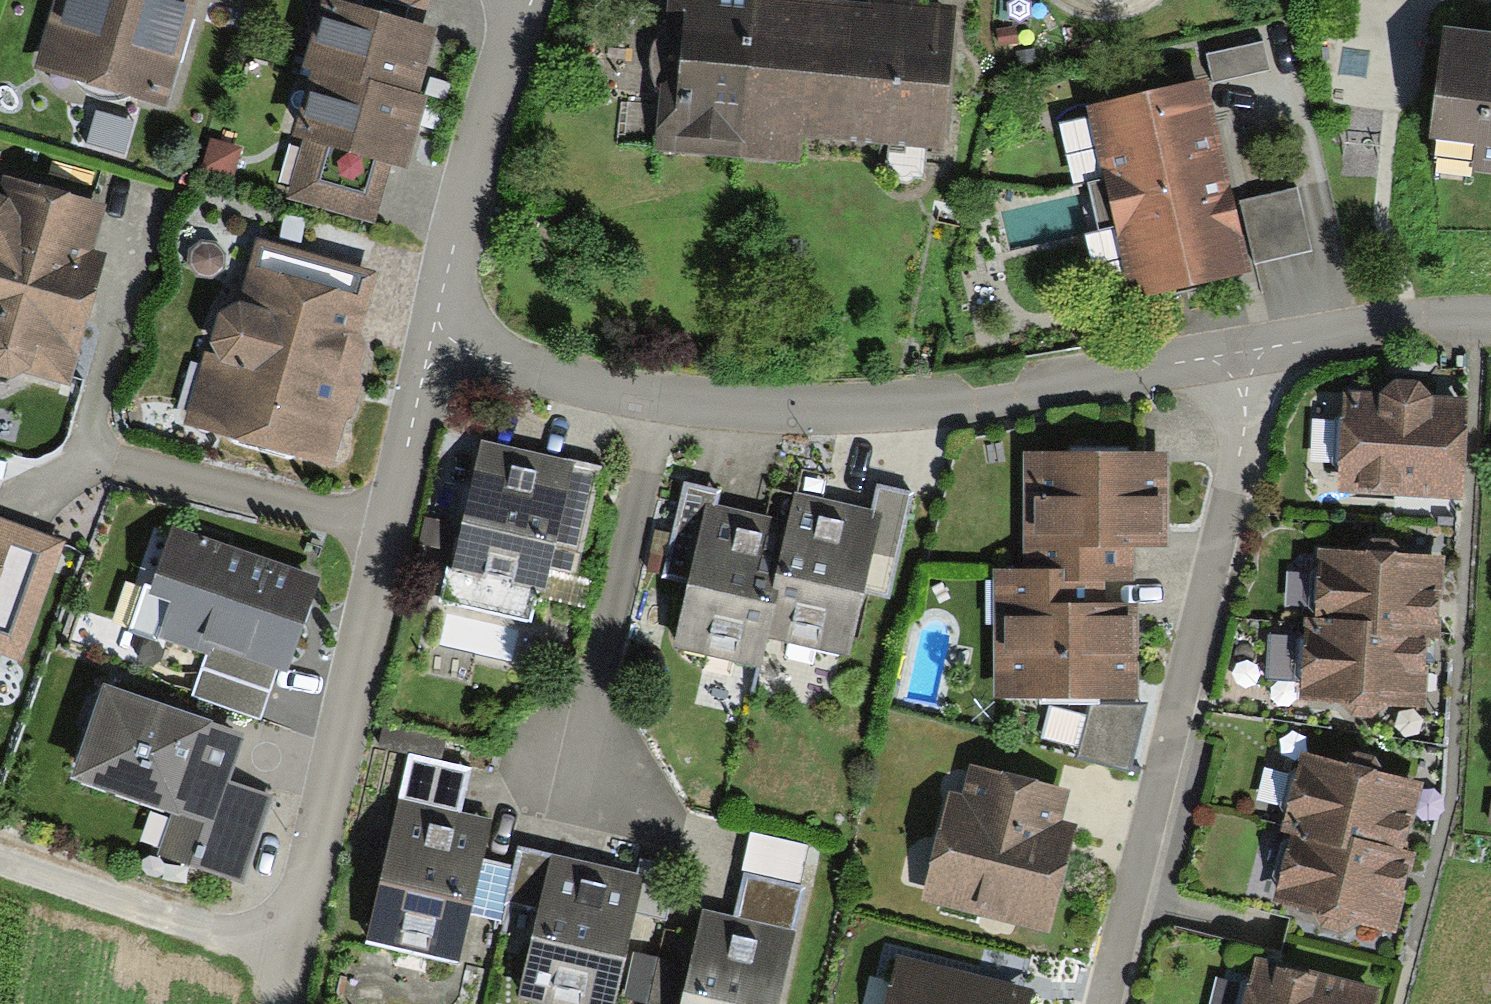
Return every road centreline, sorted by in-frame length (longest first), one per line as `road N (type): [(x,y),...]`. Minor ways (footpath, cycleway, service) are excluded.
road 1 (residential): [(1238,352),(1234,464),(1104,1003)]
road 2 (residential): [(431,343),(378,526),(287,955)]
road 3 (residential): [(661,400),(759,409),(860,405),(1238,352)]
road 4 (residential): [(661,400),(579,774)]
road 5 (residential): [(526,0),(486,100),(447,239),(431,343)]
road 6 (residential): [(287,955),(0,857)]
road 7 (residential): [(1238,352),(1381,317),(1490,320)]
road 8 (residential): [(431,343),(661,400)]

